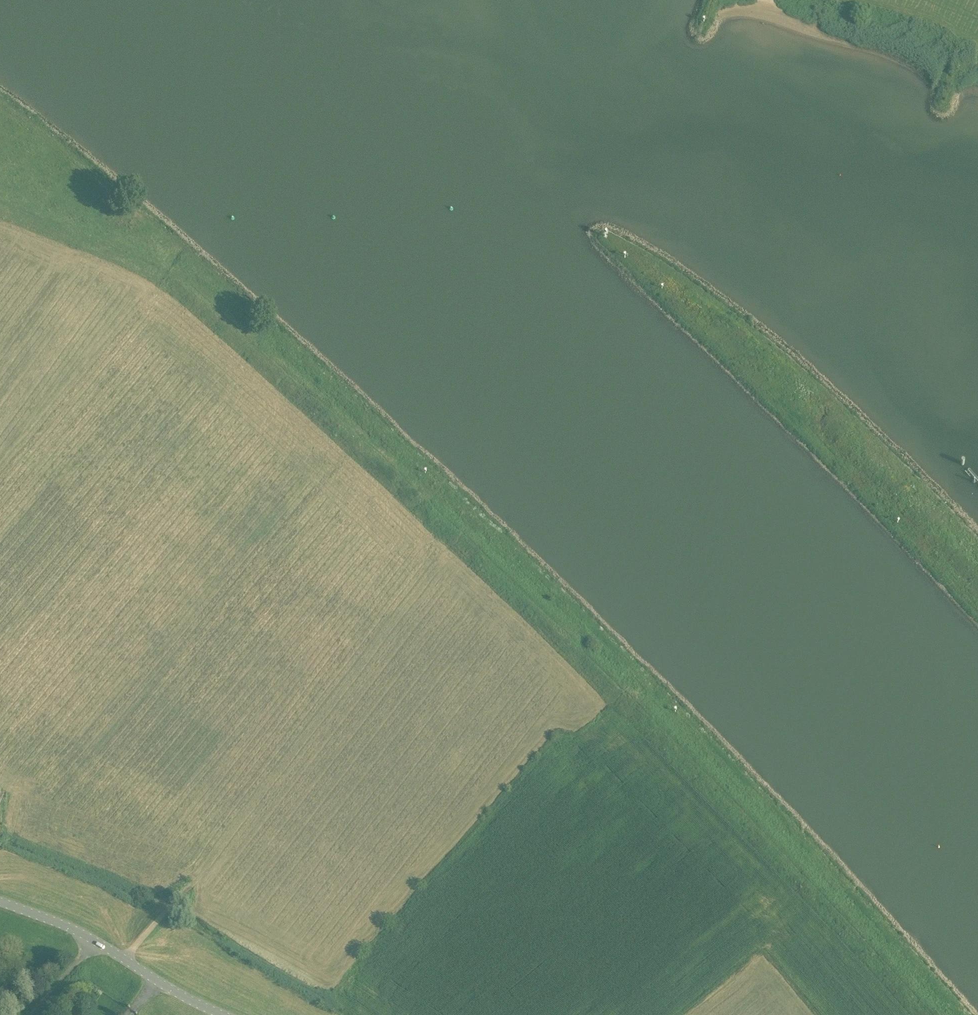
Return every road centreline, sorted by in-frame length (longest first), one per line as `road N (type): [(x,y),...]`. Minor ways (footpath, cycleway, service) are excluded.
road 1 (tertiary): [(221,1014),(95,941)]

